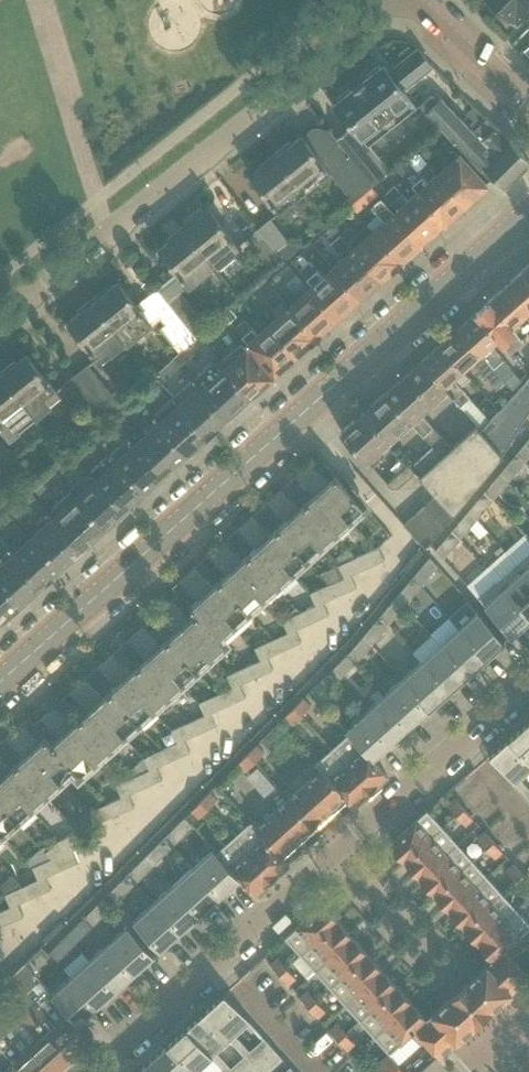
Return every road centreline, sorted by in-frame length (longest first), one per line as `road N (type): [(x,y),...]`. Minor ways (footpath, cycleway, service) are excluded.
road 1 (tertiary): [(0,680),(528,214)]
road 2 (residential): [(97,1071),(528,683)]
road 3 (residential): [(0,321),(394,0)]
road 4 (tertiary): [(528,109),(415,0)]

